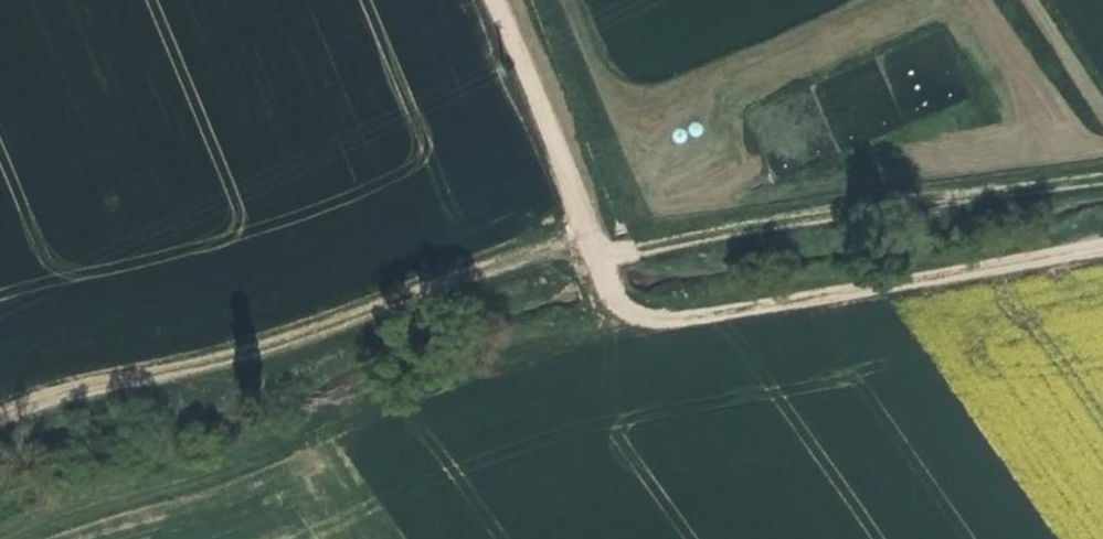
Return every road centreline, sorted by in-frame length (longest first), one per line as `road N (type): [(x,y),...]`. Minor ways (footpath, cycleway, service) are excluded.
road 1 (track): [(0,428),(315,344),(438,292),(593,244),(640,250),(1102,180)]
road 2 (track): [(647,320),(602,324),(333,415),(256,456),(5,538)]
road 3 (track): [(1102,246),(647,320)]
road 4 (track): [(647,320),(622,298),(593,244),(503,0)]

